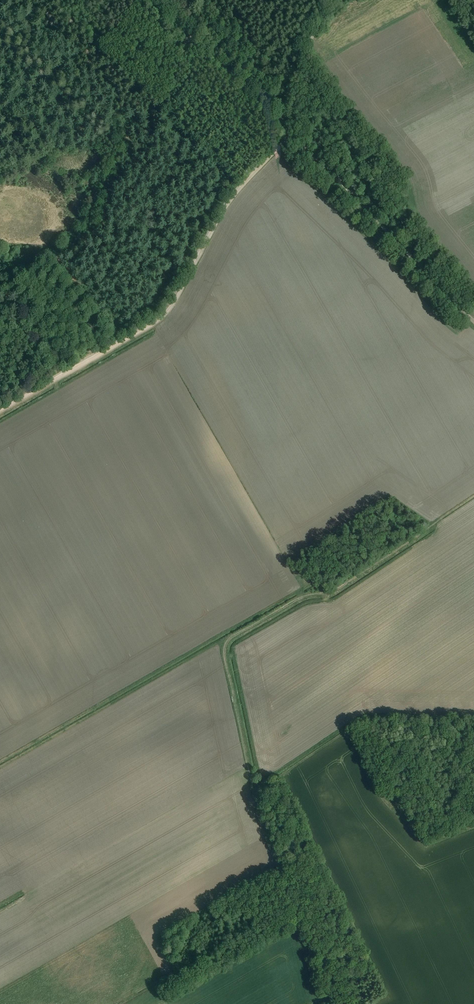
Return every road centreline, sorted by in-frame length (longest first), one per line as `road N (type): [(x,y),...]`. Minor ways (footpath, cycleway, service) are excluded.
road 1 (track): [(321,1003),(257,806),(225,647),(301,596),(335,591),(473,496)]
road 2 (track): [(296,137),(229,202),(166,315),(0,412)]
road 3 (unclassified): [(473,320),(281,122),(314,34),(341,0)]
road 4 (track): [(281,122),(154,0)]
road 5 (track): [(0,274),(75,369)]

